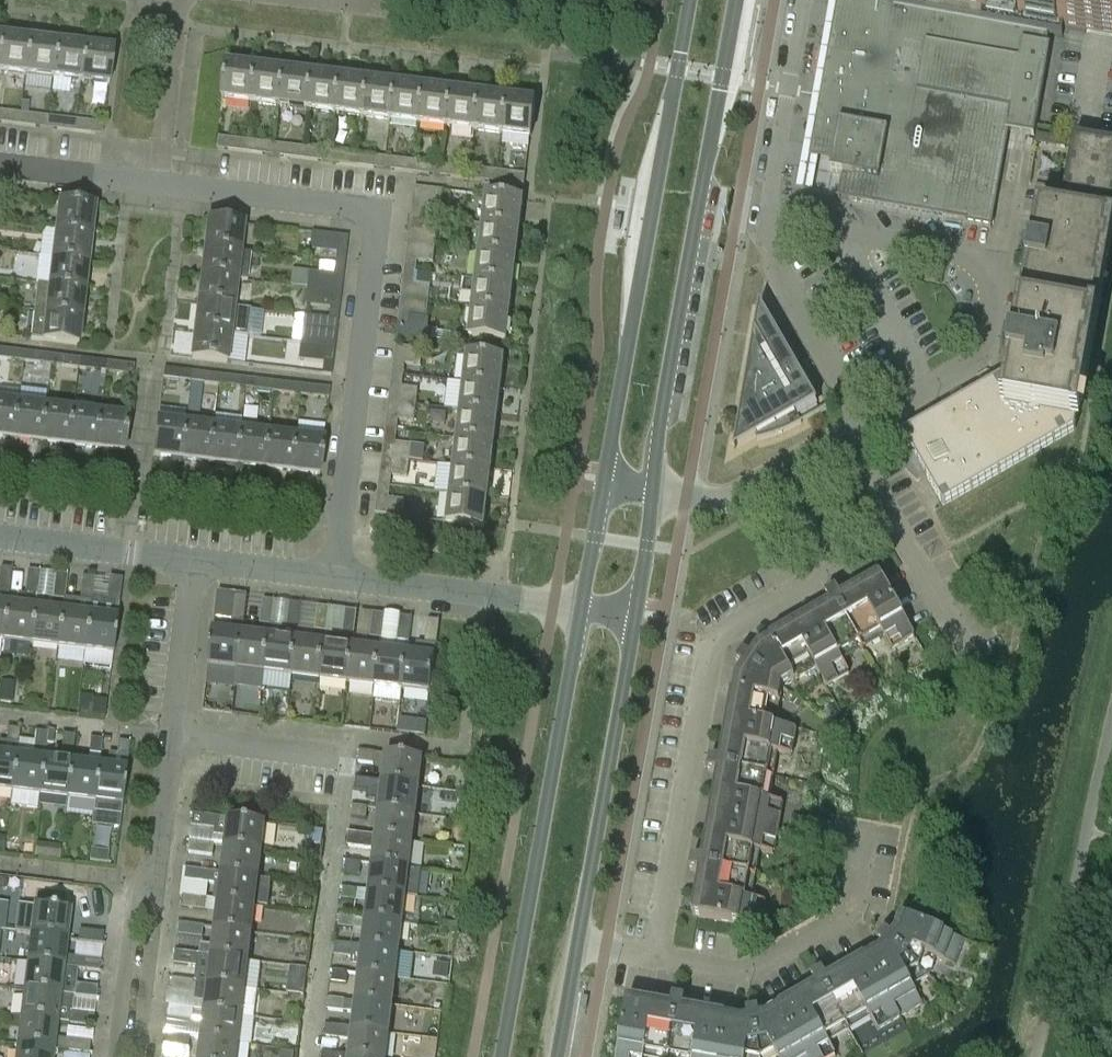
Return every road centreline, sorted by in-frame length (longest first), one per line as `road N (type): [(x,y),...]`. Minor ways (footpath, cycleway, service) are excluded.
road 1 (residential): [(333,577),(372,221),(359,208),(0,167)]
road 2 (residential): [(658,958),(712,639),(837,563),(787,470)]
road 3 (tertiary): [(654,491),(739,0)]
road 4 (tertiary): [(693,0),(605,481)]
road 5 (tertiary): [(585,603),(504,1056)]
road 6 (tertiary): [(578,943),(636,609)]
road 7 (residential): [(658,958),(736,972),(847,913),(867,827)]
road 8 (residential): [(585,603),(333,577)]
road 9 (residential): [(967,654),(851,437)]
road 10 (residential): [(851,437),(982,364),(993,284)]
road 11 (residential): [(194,561),(0,538)]
road 12 (residential): [(150,883),(134,904),(116,1056)]
road 13 (residential): [(173,737),(194,561)]
road 14 (residential): [(138,1056),(155,904),(150,883)]
road 15 (residential): [(335,760),(173,737)]
road 16 (residential): [(150,883),(173,737)]
road 17 (residential): [(787,470),(731,501),(654,491)]
road 18 (residential): [(333,577),(194,561)]
road 19 (tertiary): [(605,481),(585,603)]

